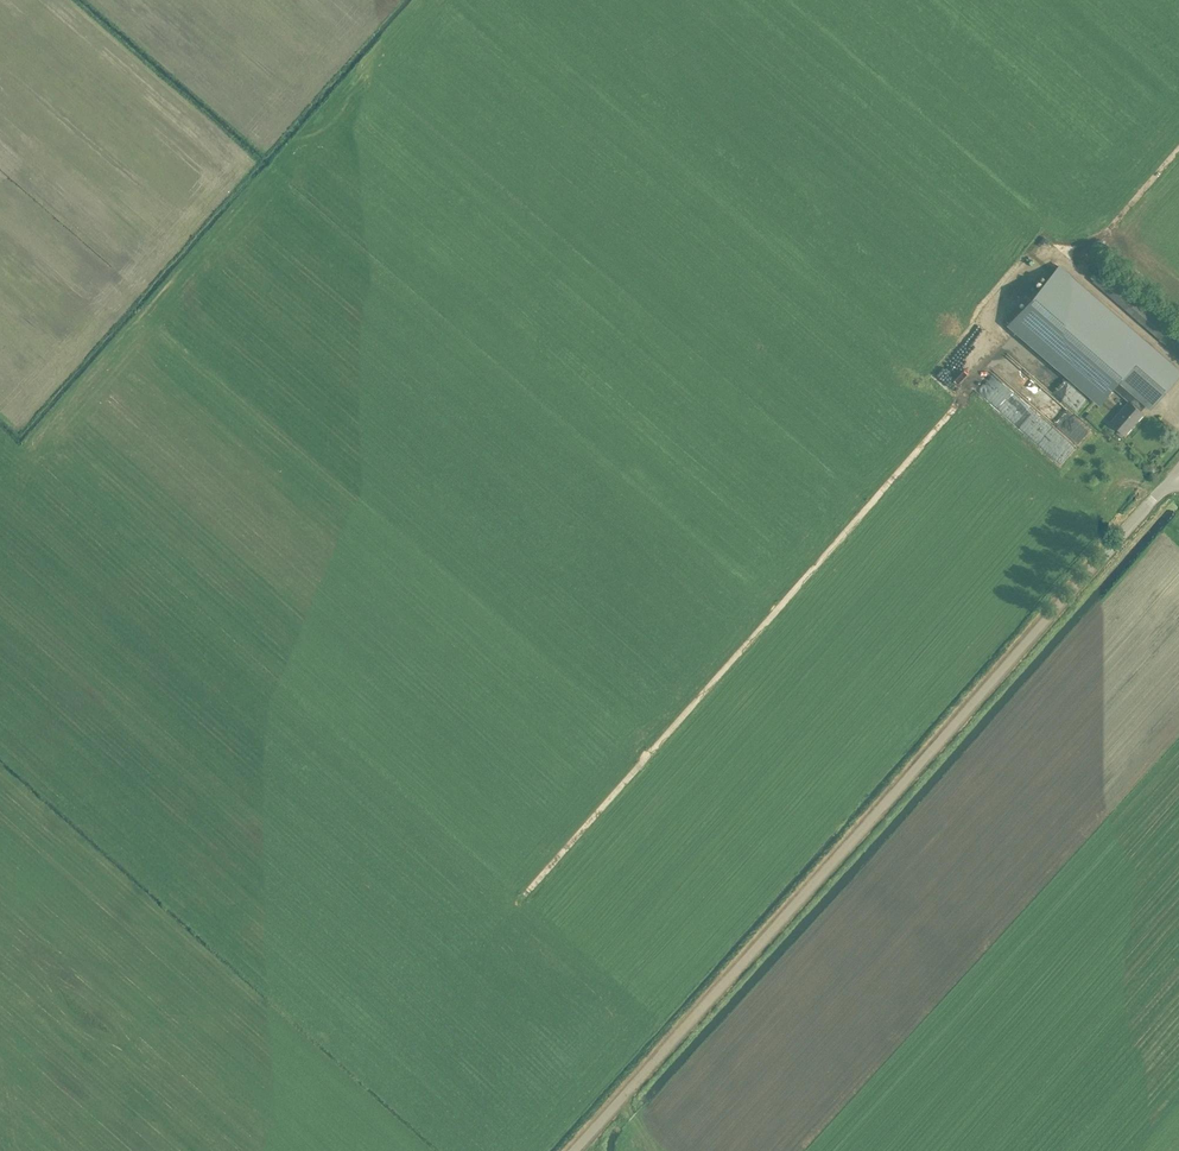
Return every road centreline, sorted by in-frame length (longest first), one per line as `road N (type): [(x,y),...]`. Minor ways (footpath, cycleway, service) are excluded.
road 1 (unclassified): [(571,1150),(1173,476)]

